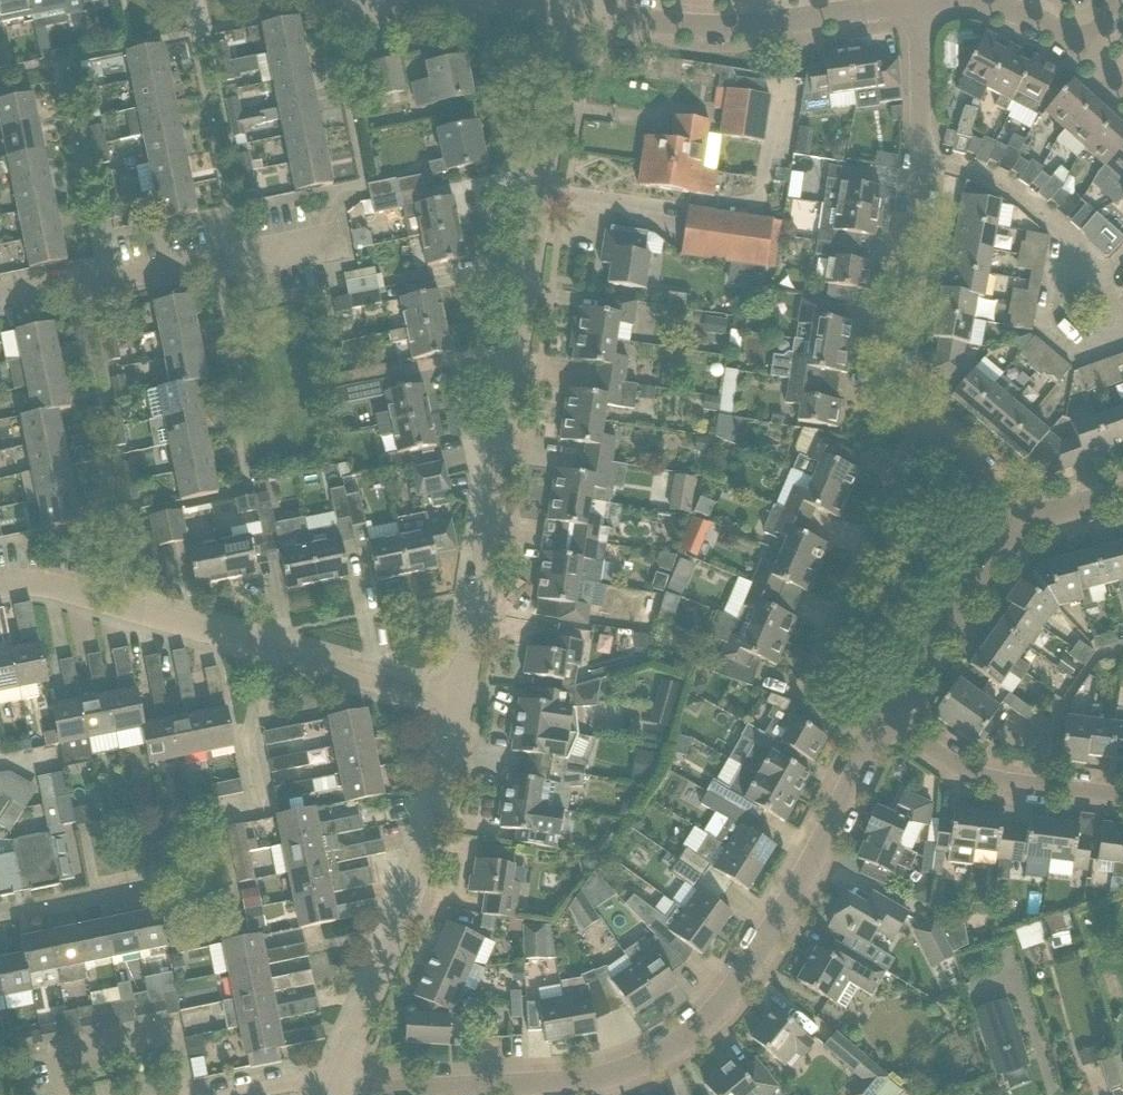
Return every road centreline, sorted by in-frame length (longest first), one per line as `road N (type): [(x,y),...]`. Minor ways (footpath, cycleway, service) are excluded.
road 1 (residential): [(328,1088),(533,1087),(600,1080),(659,1056),(733,996),(867,742)]
road 2 (unclassified): [(460,700),(569,13)]
road 3 (residential): [(914,422),(891,393),(922,162),(915,2)]
road 4 (unclassified): [(328,1088),(397,929),(460,700)]
road 5 (residential): [(867,742),(824,724),(811,684),(914,422)]
road 6 (residential): [(915,2),(746,23),(569,13)]
road 7 (residential): [(0,297),(340,236)]
road 8 (residential): [(277,652),(29,580),(0,587)]
road 9 (residential): [(867,742),(929,645),(1033,516)]
road 10 (residential): [(1122,798),(970,779),(867,742)]
road 11 (residential): [(223,809),(268,801),(253,733),(277,652)]
road 12 (residential): [(460,700),(277,652)]
road 13 (residential): [(1033,516),(914,422)]
road 14 (residential): [(68,1094),(63,1064),(71,1050),(170,1031)]

